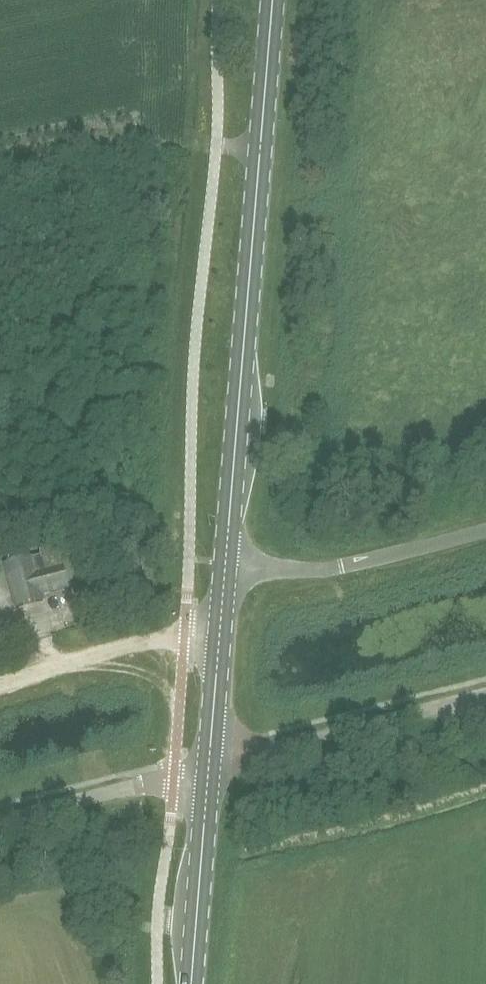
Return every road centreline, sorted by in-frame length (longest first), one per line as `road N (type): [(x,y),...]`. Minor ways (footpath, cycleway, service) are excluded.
road 1 (secondary): [(227,563),(274,0)]
road 2 (unclassified): [(210,765),(485,699)]
road 3 (unclassified): [(485,529),(340,568),(227,563)]
road 4 (secondary): [(193,983),(210,765)]
road 5 (unclassified): [(0,819),(210,765)]
road 6 (secondary): [(210,765),(227,563)]
road 7 (track): [(184,633),(0,681)]

